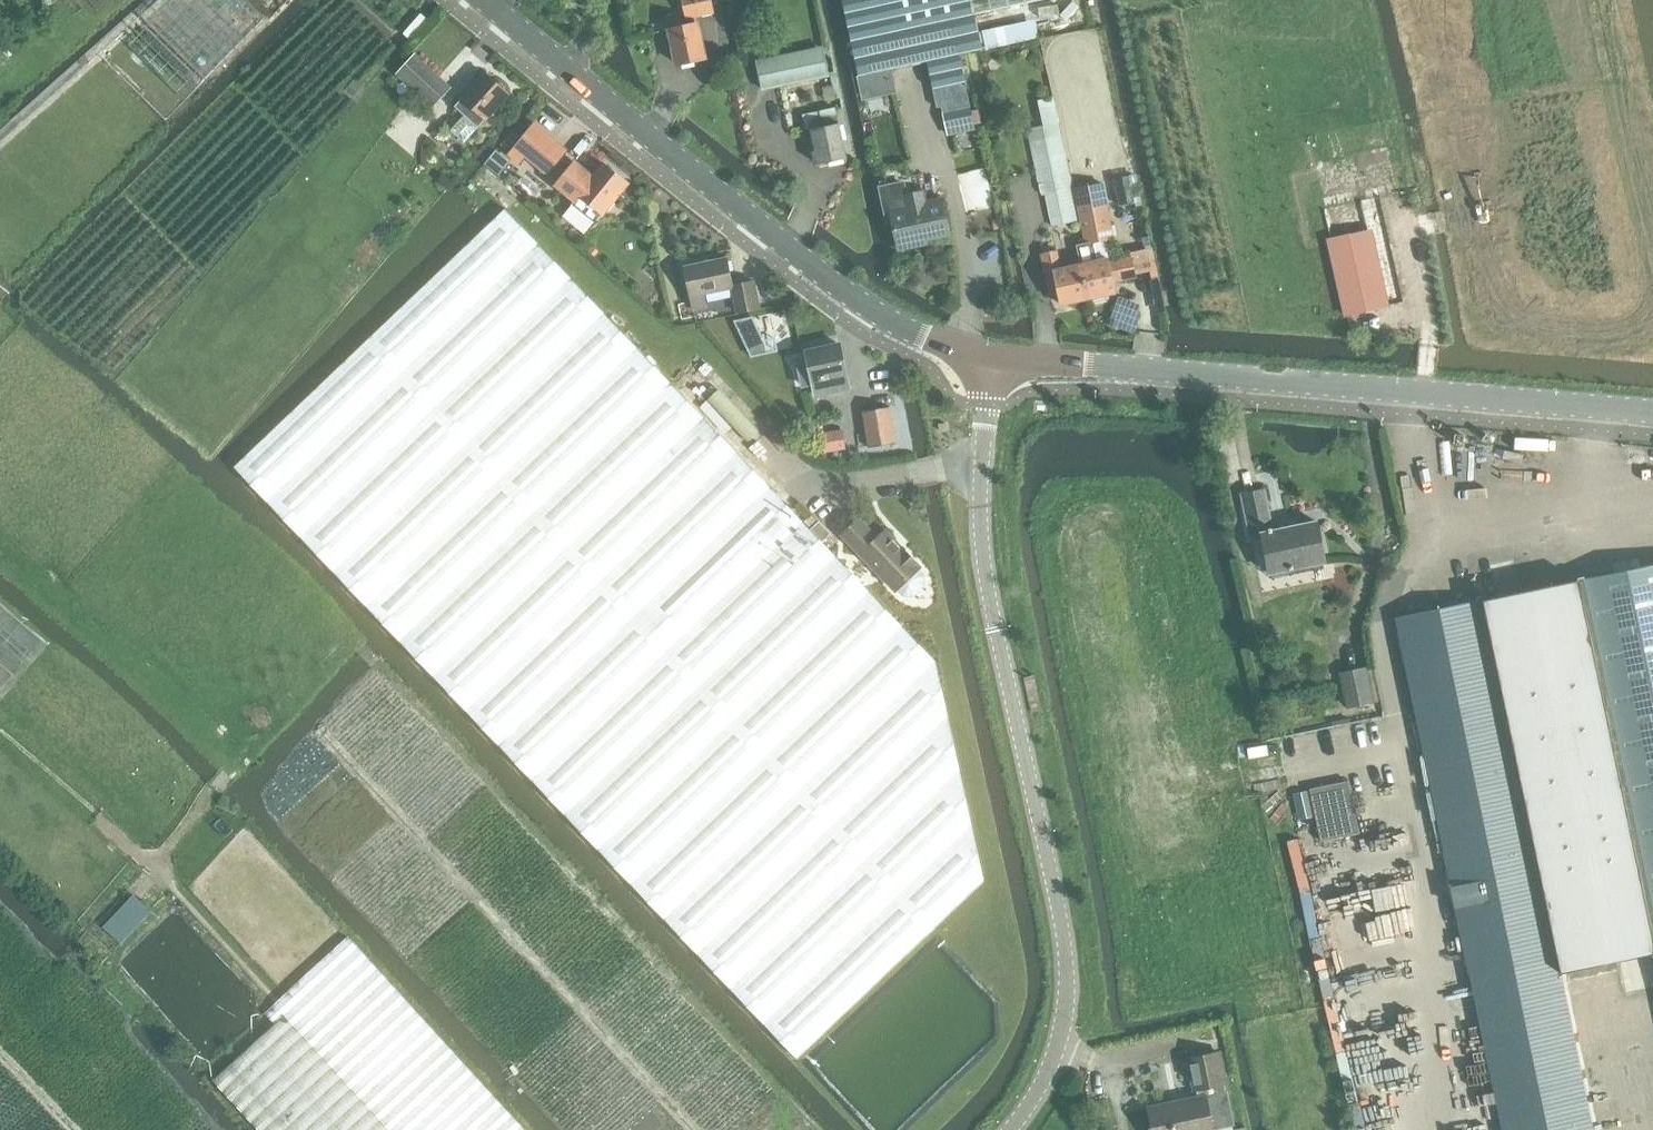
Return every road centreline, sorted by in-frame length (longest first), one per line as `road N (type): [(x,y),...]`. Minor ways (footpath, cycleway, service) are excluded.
road 1 (residential): [(1007,1129),(1045,1080),(1065,991),(1063,942),(979,548),(988,358)]
road 2 (tertiary): [(1652,412),(988,358)]
road 3 (tertiary): [(988,358),(880,316),(480,0)]
road 4 (track): [(696,1129),(332,744)]
road 5 (track): [(404,1129),(154,866),(97,818)]
road 6 (track): [(154,866),(247,757)]

